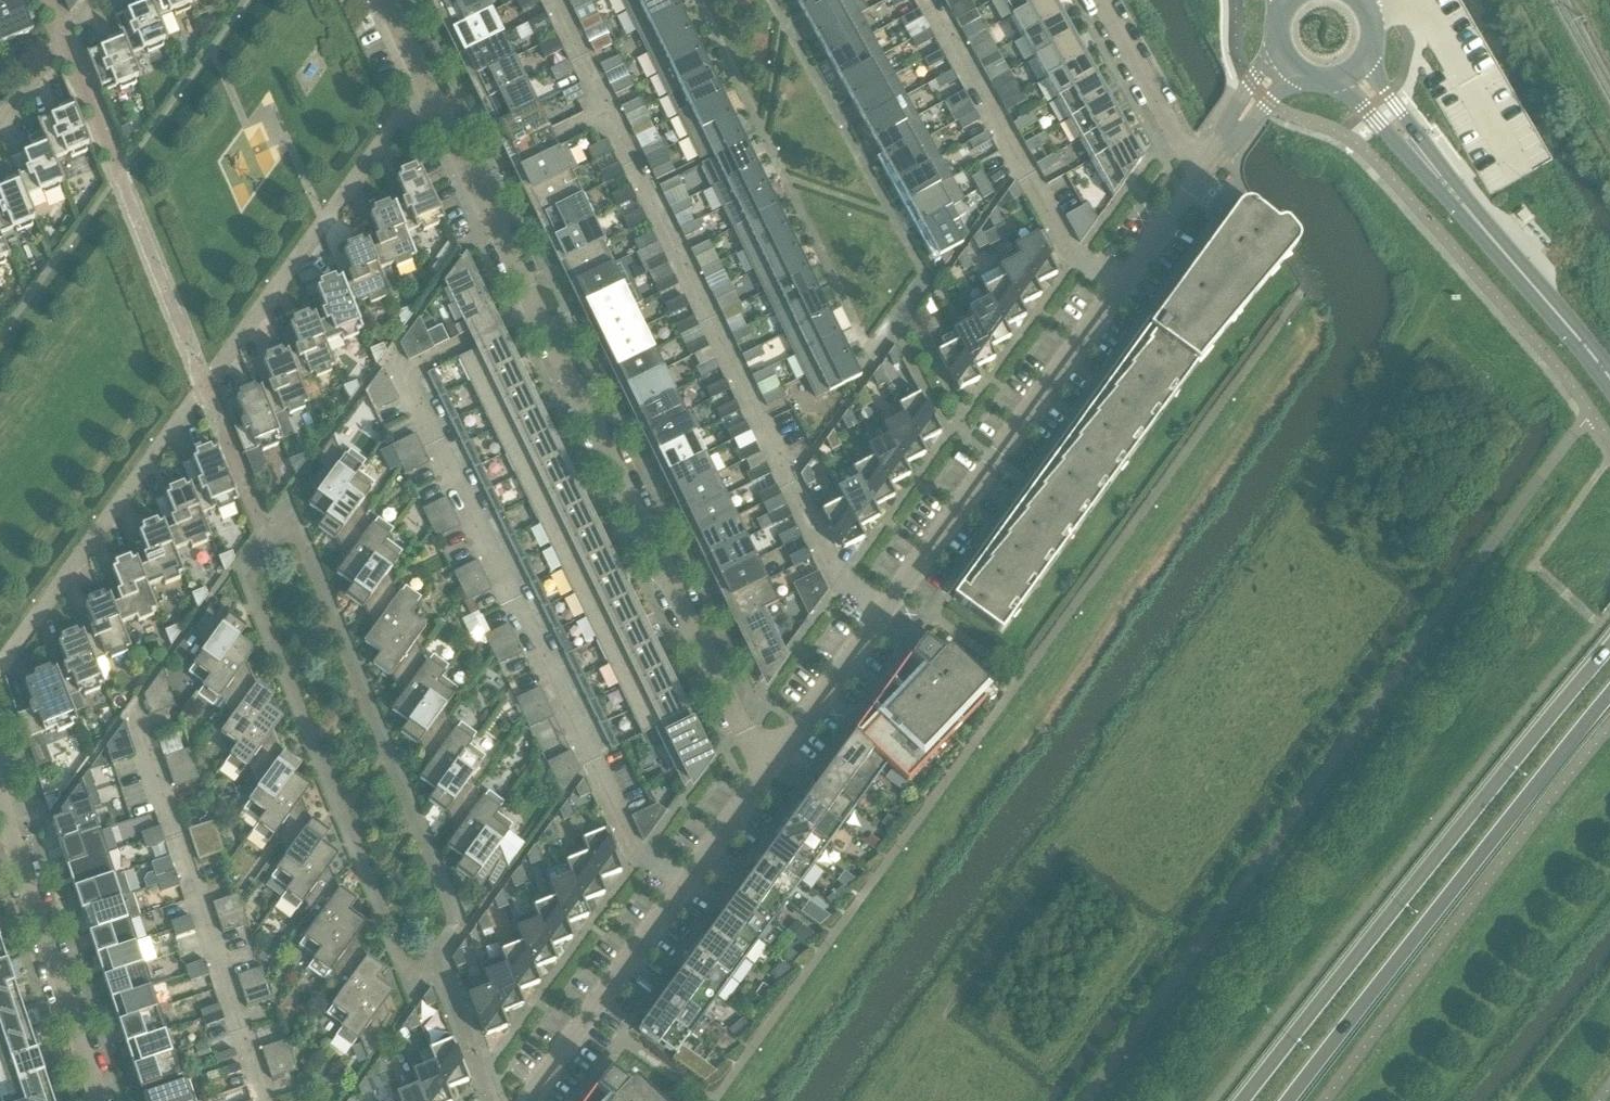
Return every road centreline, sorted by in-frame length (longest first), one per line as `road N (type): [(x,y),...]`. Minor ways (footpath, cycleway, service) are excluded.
road 1 (residential): [(0,666),(427,84)]
road 2 (residential): [(684,887),(635,846),(403,375)]
road 3 (secondary): [(1609,647),(1241,1100)]
road 4 (residential): [(884,612),(852,591),(831,562),(611,112)]
road 5 (secondary): [(1286,1100),(1609,693)]
road 6 (residential): [(773,763),(737,723),(539,313)]
road 7 (residential): [(267,1100),(131,706)]
road 8 (residential): [(884,612),(1118,289)]
road 9 (residential): [(1118,289),(1062,244),(928,0)]
road 10 (residential): [(97,1100),(0,805)]
road 11 (residential): [(528,1100),(684,887)]
road 12 (tertiary): [(1609,379),(1442,180)]
road 13 (residential): [(1201,171),(1101,0)]
road 14 (residential): [(773,763),(884,612)]
road 15 (residential): [(684,887),(773,763)]
road 16 (residential): [(474,177),(611,112)]
road 17 (residential): [(539,313),(474,177)]
road 18 (residential): [(539,313),(403,375)]
road 19 (tertiary): [(1335,80),(1409,159),(1442,180)]
road 20 (residential): [(1118,289),(1201,171)]
road 21 (tertiary): [(1442,180),(1366,59)]
road 22 (residential): [(611,112),(556,0)]

